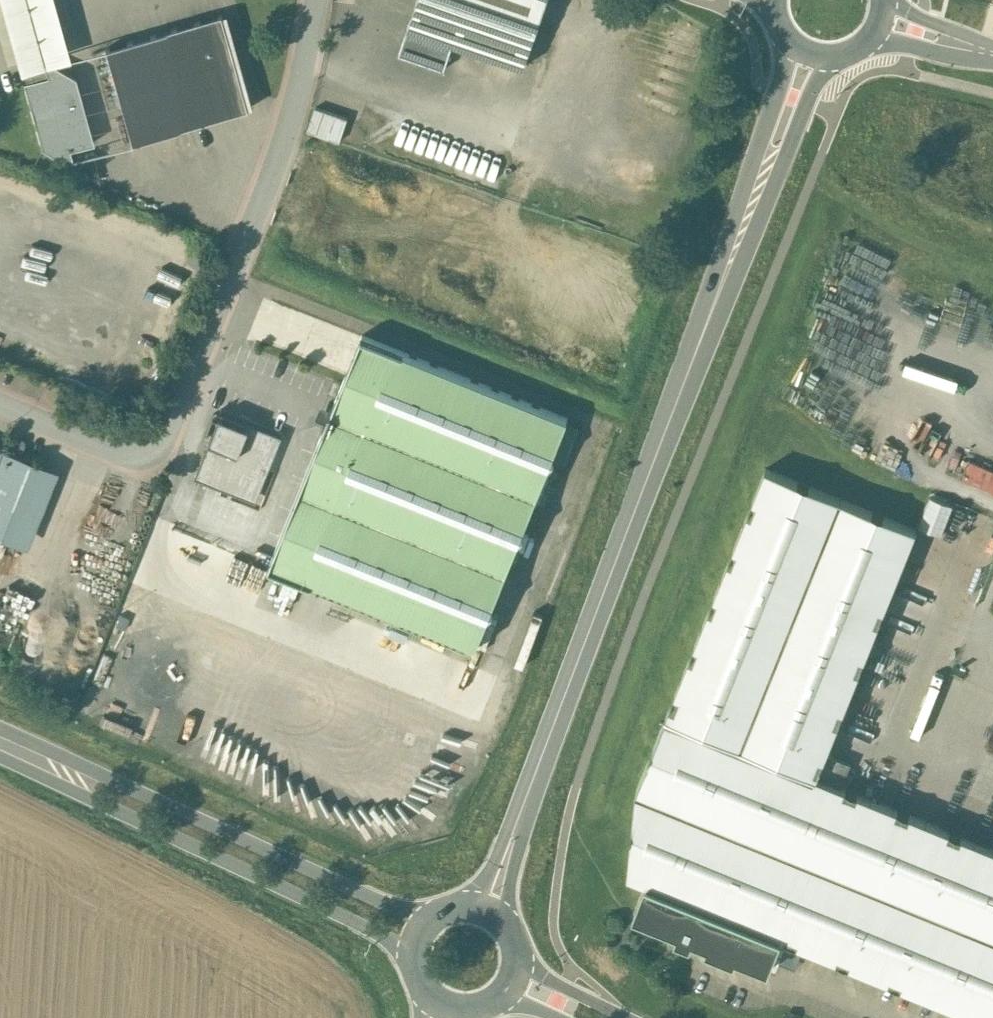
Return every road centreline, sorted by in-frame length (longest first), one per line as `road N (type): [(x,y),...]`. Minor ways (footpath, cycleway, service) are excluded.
road 1 (secondary): [(813,52),(491,906)]
road 2 (residential): [(0,404),(153,464),(276,155),(316,0)]
road 3 (secondary): [(414,930),(0,741)]
road 4 (track): [(0,280),(88,263),(116,265),(134,283),(138,305),(117,337),(80,345),(11,320)]

